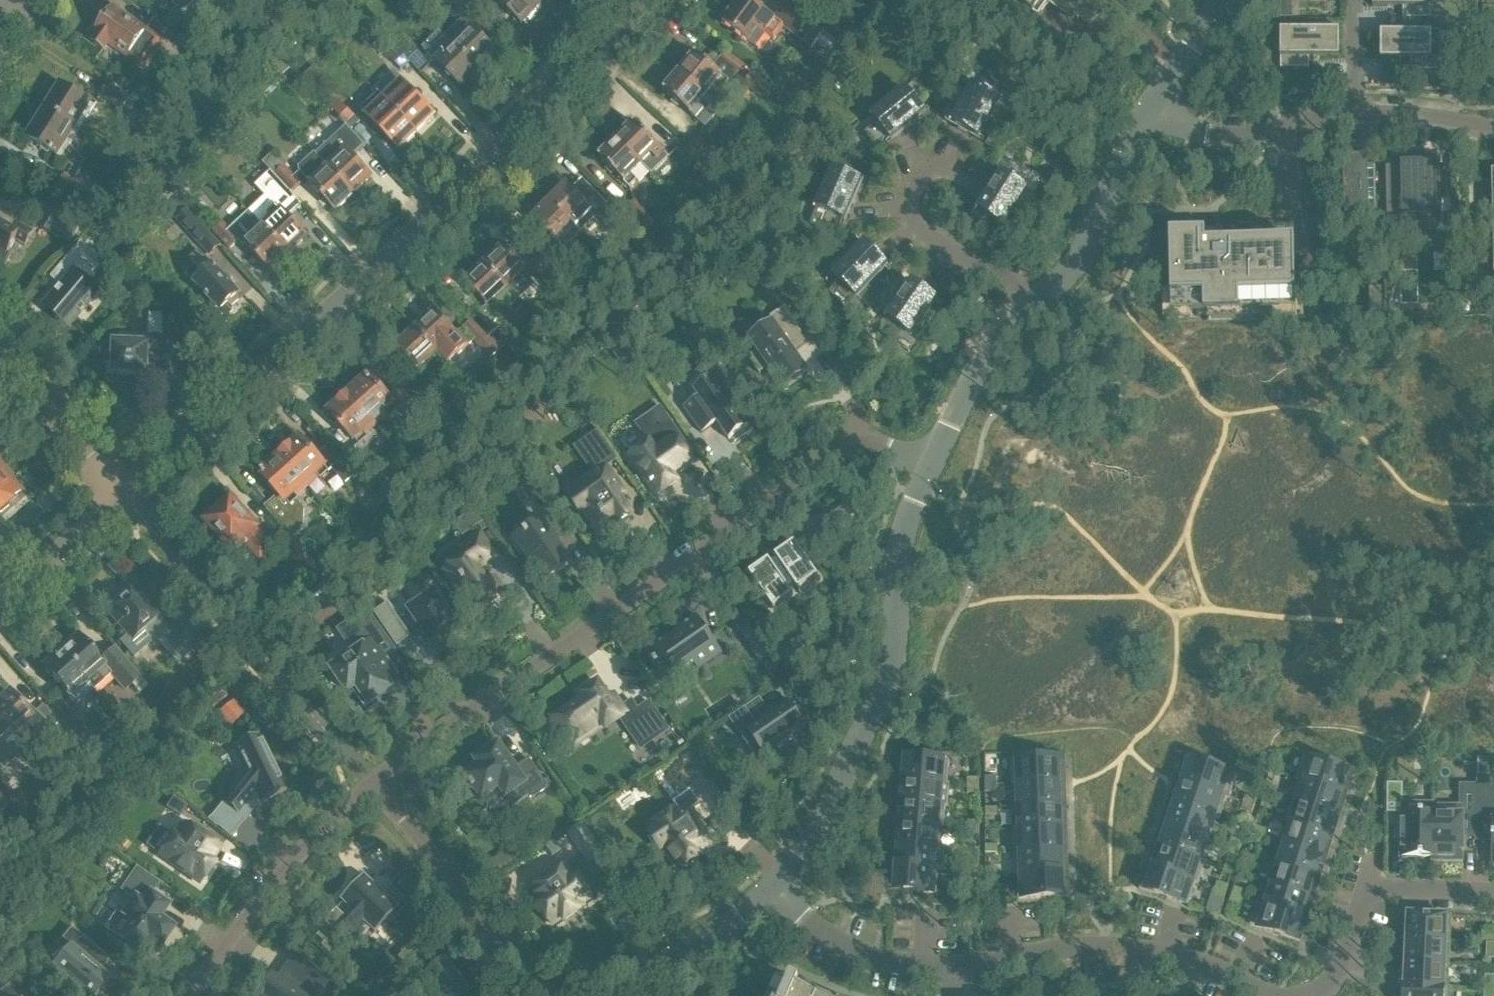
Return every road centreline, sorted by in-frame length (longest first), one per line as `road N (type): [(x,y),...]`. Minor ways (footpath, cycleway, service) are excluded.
road 1 (residential): [(125,484),(449,199),(635,0)]
road 2 (residential): [(375,776),(833,446),(883,444),(930,465)]
road 3 (residential): [(771,892),(851,947),(898,961),(953,964),(1106,945),(1205,963),(1278,995)]
road 4 (tertiary): [(930,465),(900,554),(892,675),(826,813),(771,892)]
road 5 (residential): [(375,776),(560,995)]
road 6 (residential): [(194,995),(287,873),(375,776)]
road 7 (residential): [(1493,893),(1371,889),(1320,995)]
road 8 (residential): [(1038,306),(913,228),(911,192),(942,167)]
road 9 (tertiary): [(1038,306),(1083,255),(1149,115)]
road 10 (residential): [(1149,115),(1205,134),(1356,112)]
road 11 (residential): [(125,484),(0,364)]
road 12 (tertiary): [(771,892),(635,995)]
road 13 (residential): [(0,600),(125,484)]
road 14 (tertiary): [(1001,340),(930,465)]
road 15 (residential): [(1356,112),(1493,125)]
road 16 (tertiary): [(1149,115),(1220,0)]

